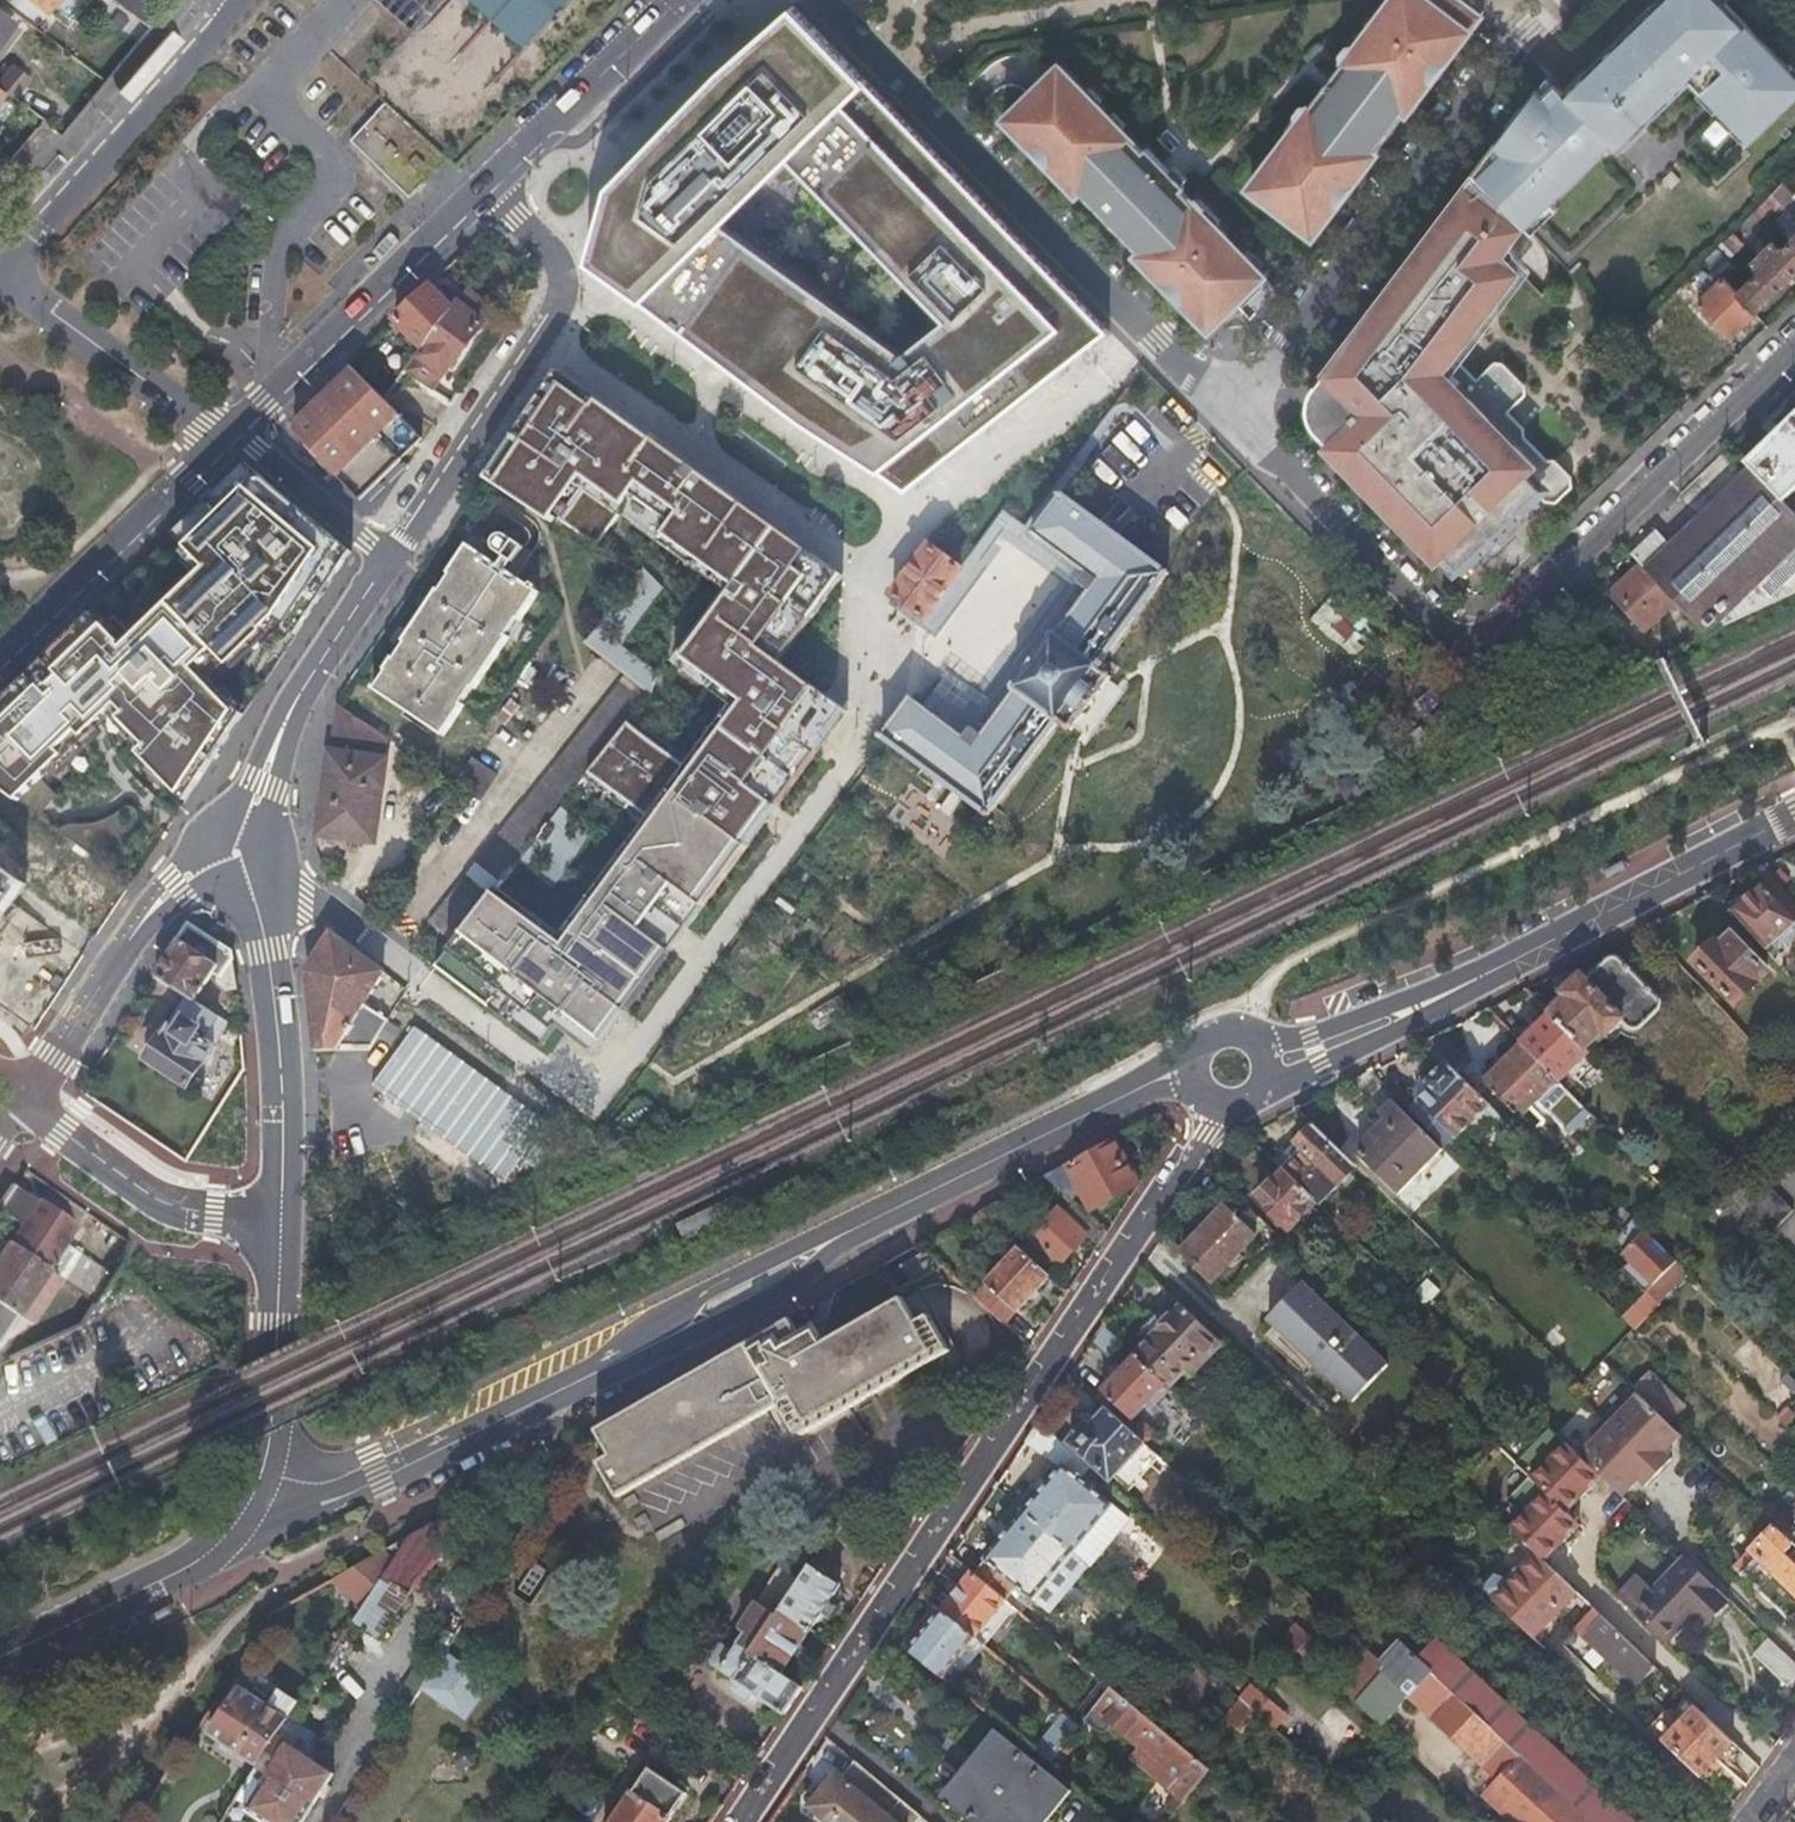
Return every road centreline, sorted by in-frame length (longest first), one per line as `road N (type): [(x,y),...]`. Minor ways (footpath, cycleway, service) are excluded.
road 1 (residential): [(1190,1071),(373,1467),(324,1485),(256,1478)]
road 2 (residential): [(251,885),(330,906),(595,1105),(927,658)]
road 3 (residential): [(751,1821),(1223,1109)]
road 4 (residential): [(1235,414),(1439,628),(1473,645),(1521,617),(1794,347)]
road 5 (motorway): [(0,495),(102,399),(475,0)]
road 6 (residential): [(1559,0),(1235,414)]
road 7 (motorway): [(337,0),(0,364)]
road 8 (residential): [(820,0),(1148,327)]
road 9 (residential): [(558,316),(897,550)]
road 10 (residential): [(1465,972),(1794,816)]
road 11 (secondary): [(229,436),(486,183)]
road 12 (secondary): [(242,0),(0,264)]
road 13 (tertiary): [(251,885),(281,1049),(280,1224)]
road 14 (residential): [(897,550),(930,504),(1148,327)]
road 15 (residential): [(24,1106),(154,910),(178,887),(238,856)]
road 16 (tertiary): [(392,560),(298,701),(238,856)]
road 17 (tertiary): [(256,1478),(237,1522),(179,1574),(0,1659)]
road 18 (secondary): [(0,659),(229,436)]
road 19 (tertiary): [(392,560),(558,316)]
road 20 (tertiary): [(24,1106),(182,1220),(280,1224)]
road 21 (residential): [(0,277),(229,436)]
road 22 (secondary): [(486,183),(678,0)]
road 23 (tertiary): [(280,1224),(268,1423),(256,1478)]
road 24 (residential): [(1270,1086),(1321,1067),(1465,972)]
road 25 (residential): [(1465,972),(1310,1033),(1260,1037)]
road 26 (residential): [(229,436),(258,447),(392,560)]
road 27 (residential): [(927,658),(954,677),(1052,548)]
road 28 (tertiary): [(558,316),(560,263),(486,183)]
road 29 (residential): [(927,658),(856,606),(897,550)]
road 30 (residential): [(1148,327),(1235,414)]

